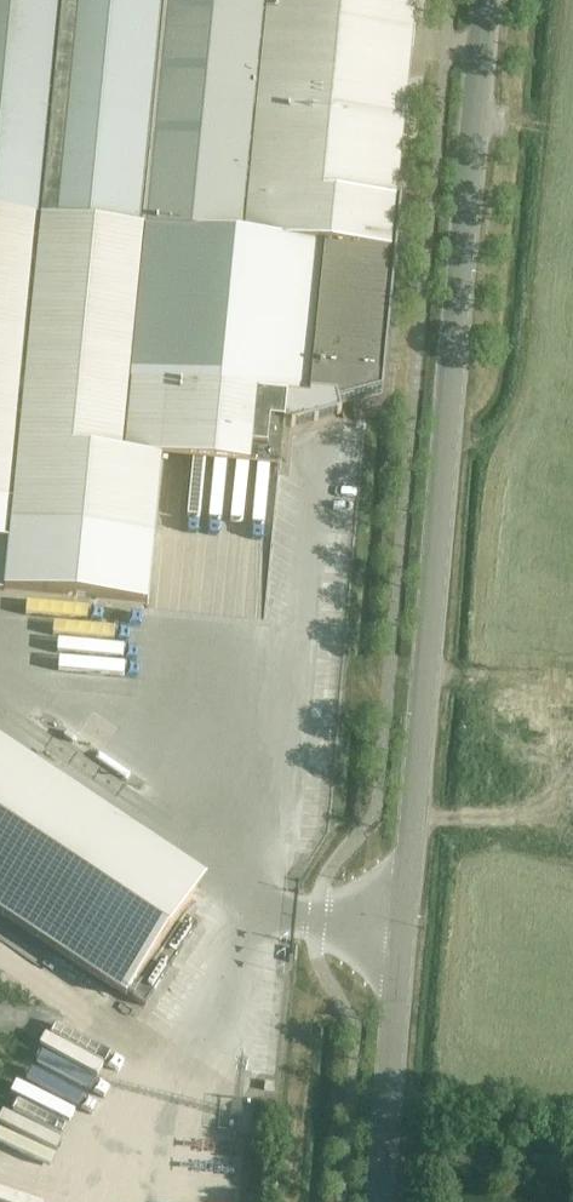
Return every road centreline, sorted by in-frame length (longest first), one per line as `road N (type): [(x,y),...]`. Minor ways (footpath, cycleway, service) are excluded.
road 1 (unclassified): [(384,1201),(482,0)]

